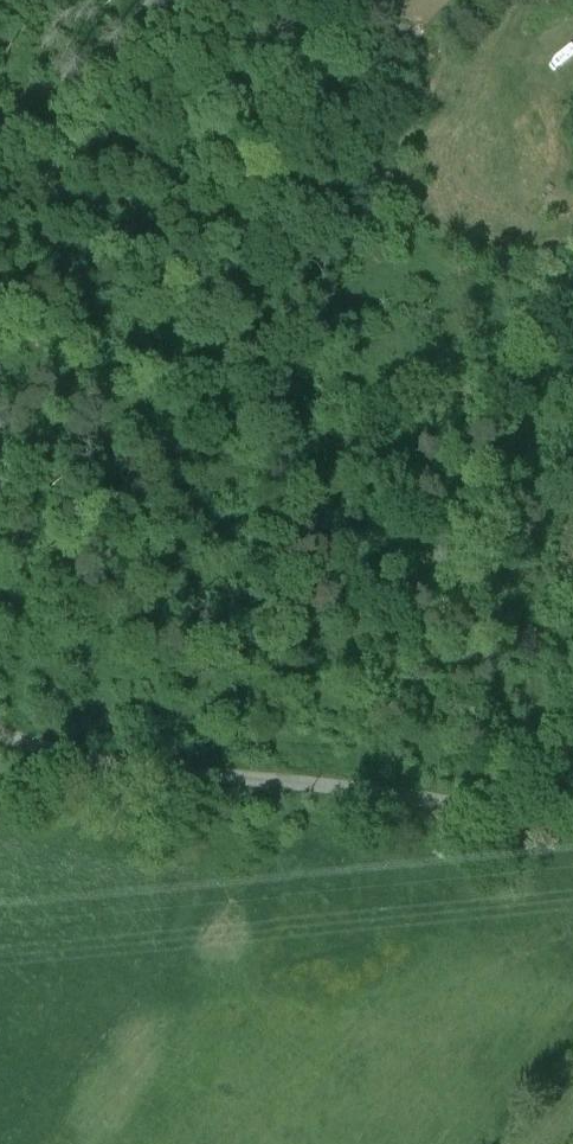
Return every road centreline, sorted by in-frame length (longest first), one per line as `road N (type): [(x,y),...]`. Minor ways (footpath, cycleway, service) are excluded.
road 1 (unclassified): [(572,825),(336,786),(131,770),(0,737)]

